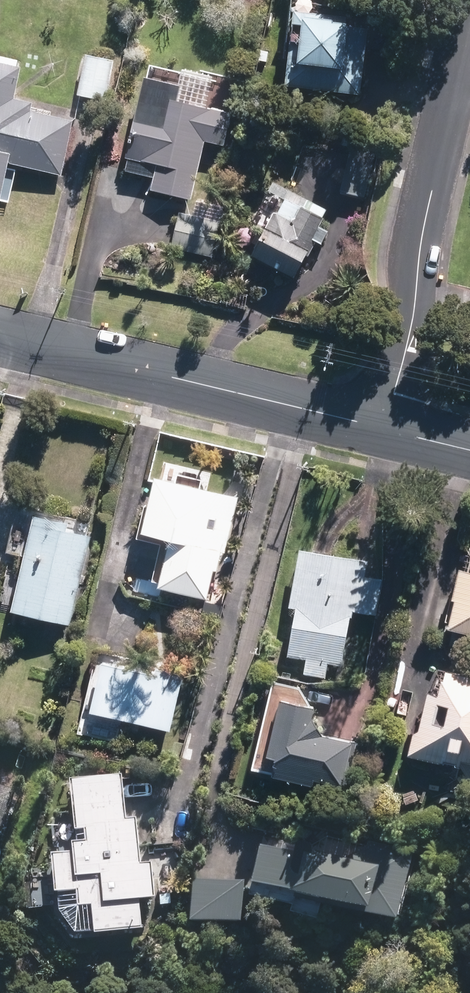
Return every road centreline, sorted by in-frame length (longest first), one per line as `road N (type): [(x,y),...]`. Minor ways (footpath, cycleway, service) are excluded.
road 1 (residential): [(469,32),(386,430)]
road 2 (residential): [(386,430),(0,336)]

